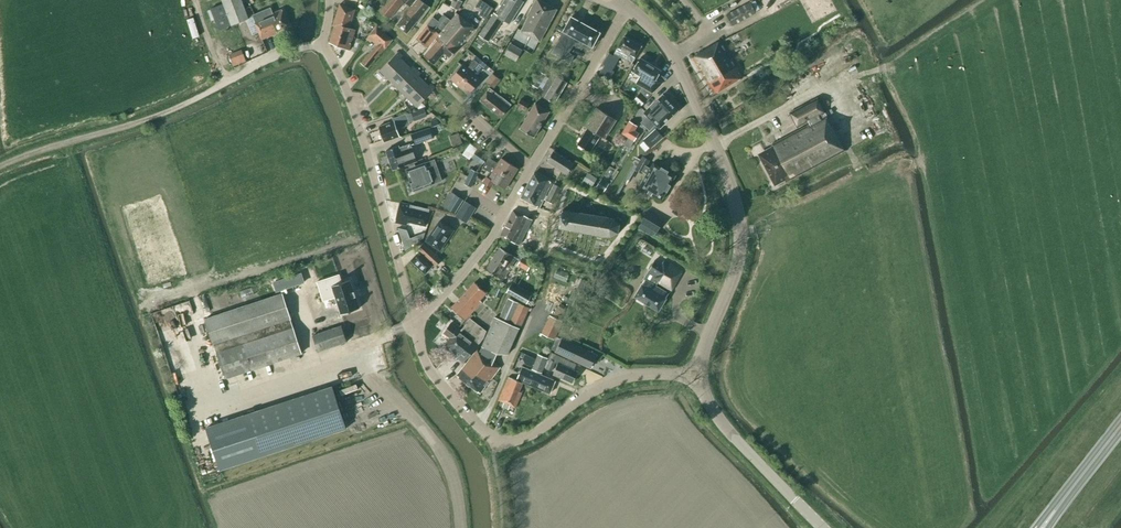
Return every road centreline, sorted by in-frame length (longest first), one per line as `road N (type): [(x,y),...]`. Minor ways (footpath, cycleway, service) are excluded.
road 1 (tertiary): [(700,374),(740,257),(740,220),(675,60),(627,9)]
road 2 (residential): [(700,374),(621,380),(532,434),(496,439),(432,374),(416,324)]
road 3 (residential): [(321,47),(357,114),(416,324)]
road 4 (unclassified): [(102,133),(176,109),(278,56),(321,47)]
road 5 (tertiary): [(823,527),(720,420),(700,374)]
road 6 (residential): [(416,324),(485,247),(530,167)]
road 7 (residential): [(530,167),(627,9)]

